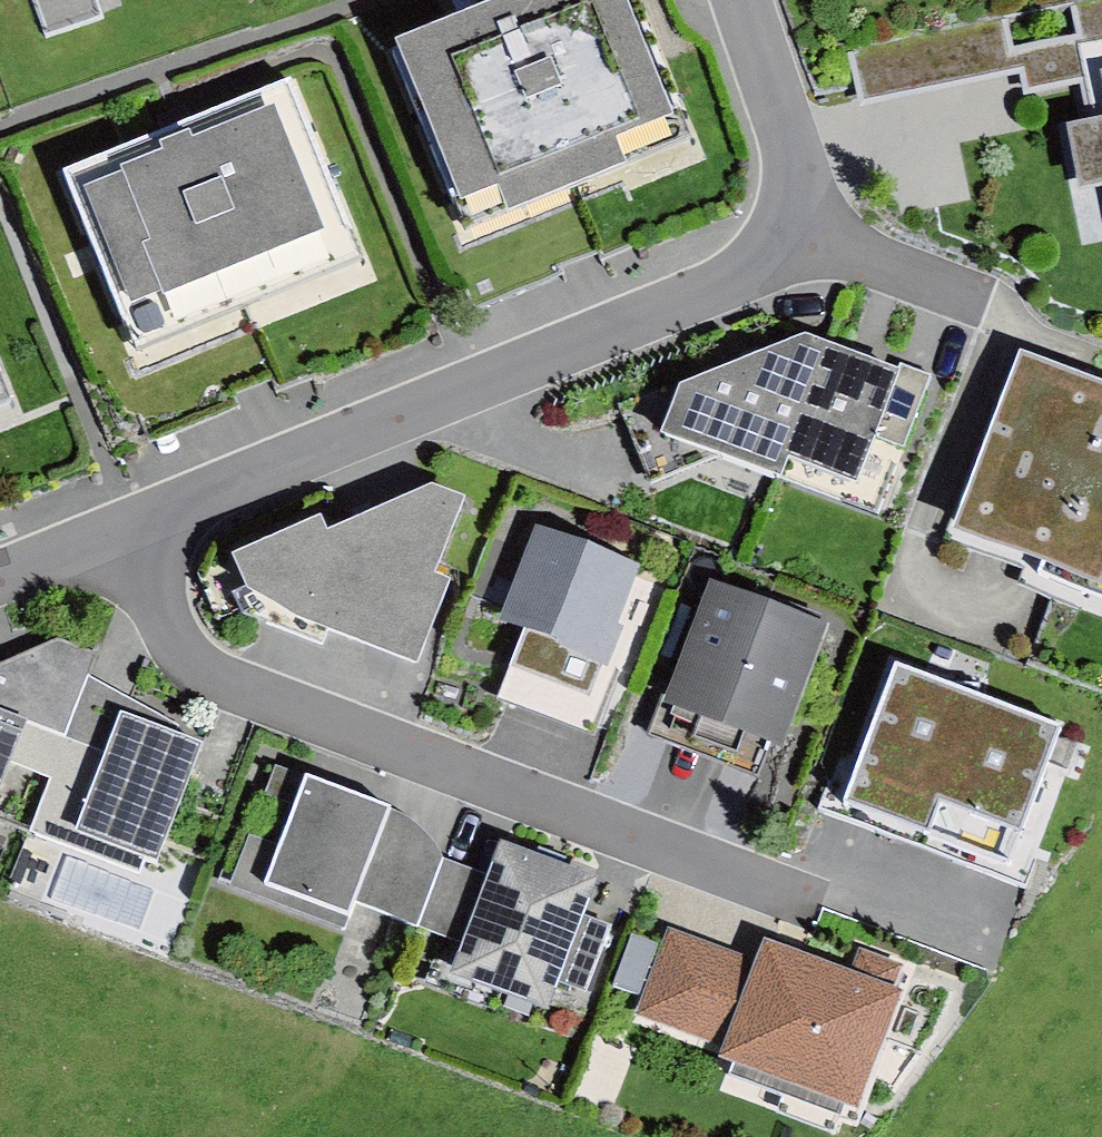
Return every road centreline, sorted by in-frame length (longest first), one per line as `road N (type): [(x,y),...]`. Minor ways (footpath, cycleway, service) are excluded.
road 1 (residential): [(740,0),(793,144),(799,233),(713,282),(169,507)]
road 2 (residential): [(169,507),(133,572),(151,622),(832,886)]
road 3 (residential): [(169,507),(0,572)]

